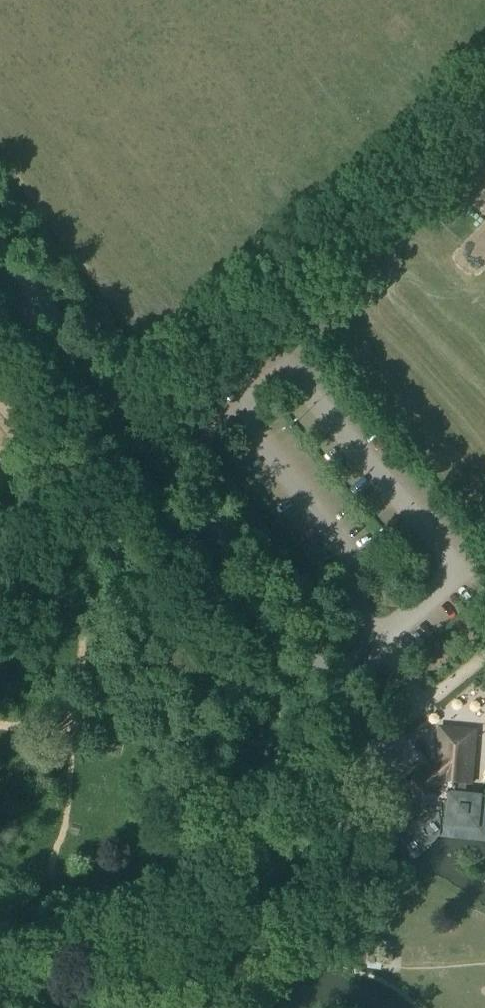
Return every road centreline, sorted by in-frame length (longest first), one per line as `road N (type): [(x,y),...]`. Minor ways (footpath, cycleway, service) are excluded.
road 1 (residential): [(56,1002),(351,759),(364,729),(331,681)]
road 2 (unclassified): [(132,418),(484,107)]
road 3 (unclassified): [(331,681),(132,418)]
road 4 (unclassified): [(132,418),(0,247)]

